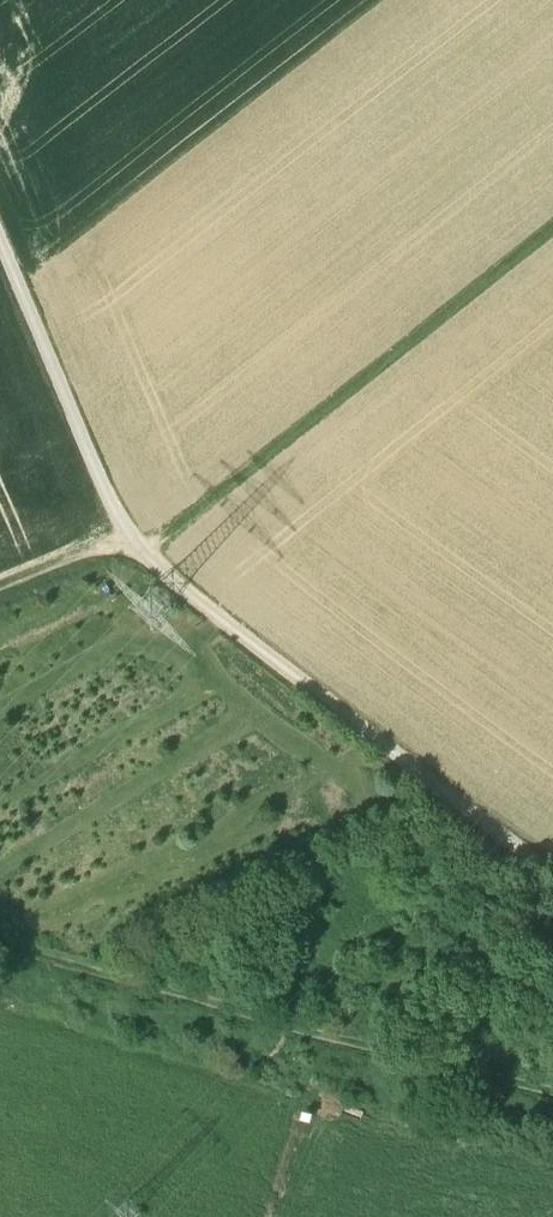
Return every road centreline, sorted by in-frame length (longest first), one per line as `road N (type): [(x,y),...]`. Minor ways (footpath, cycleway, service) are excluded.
road 1 (track): [(552,880),(398,765),(143,551),(0,217)]
road 2 (track): [(0,609),(143,551),(552,227)]
road 3 (track): [(0,941),(317,1052),(552,1103)]

